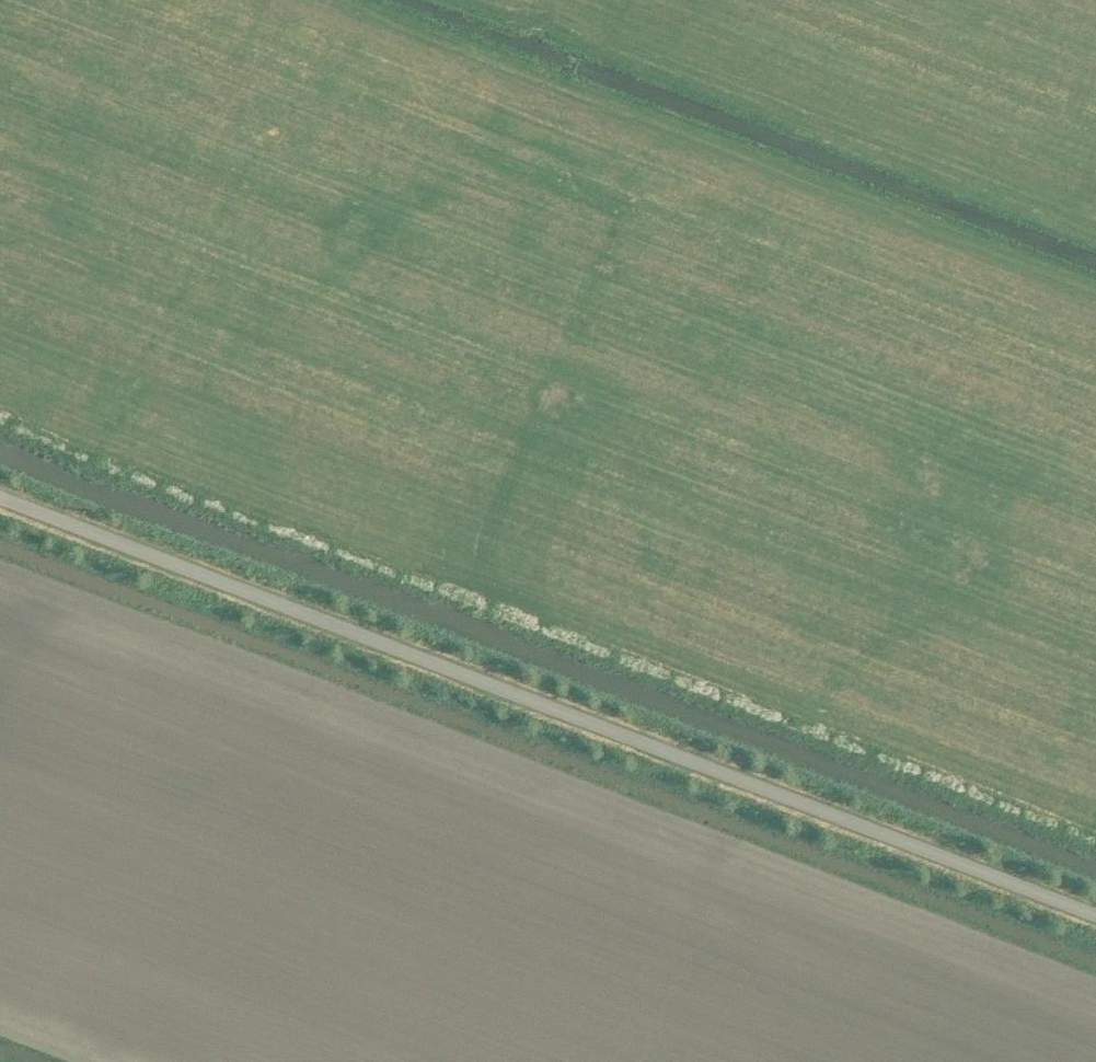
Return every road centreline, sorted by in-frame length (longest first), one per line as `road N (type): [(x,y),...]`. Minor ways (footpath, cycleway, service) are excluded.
road 1 (unclassified): [(1095,915),(0,499)]

